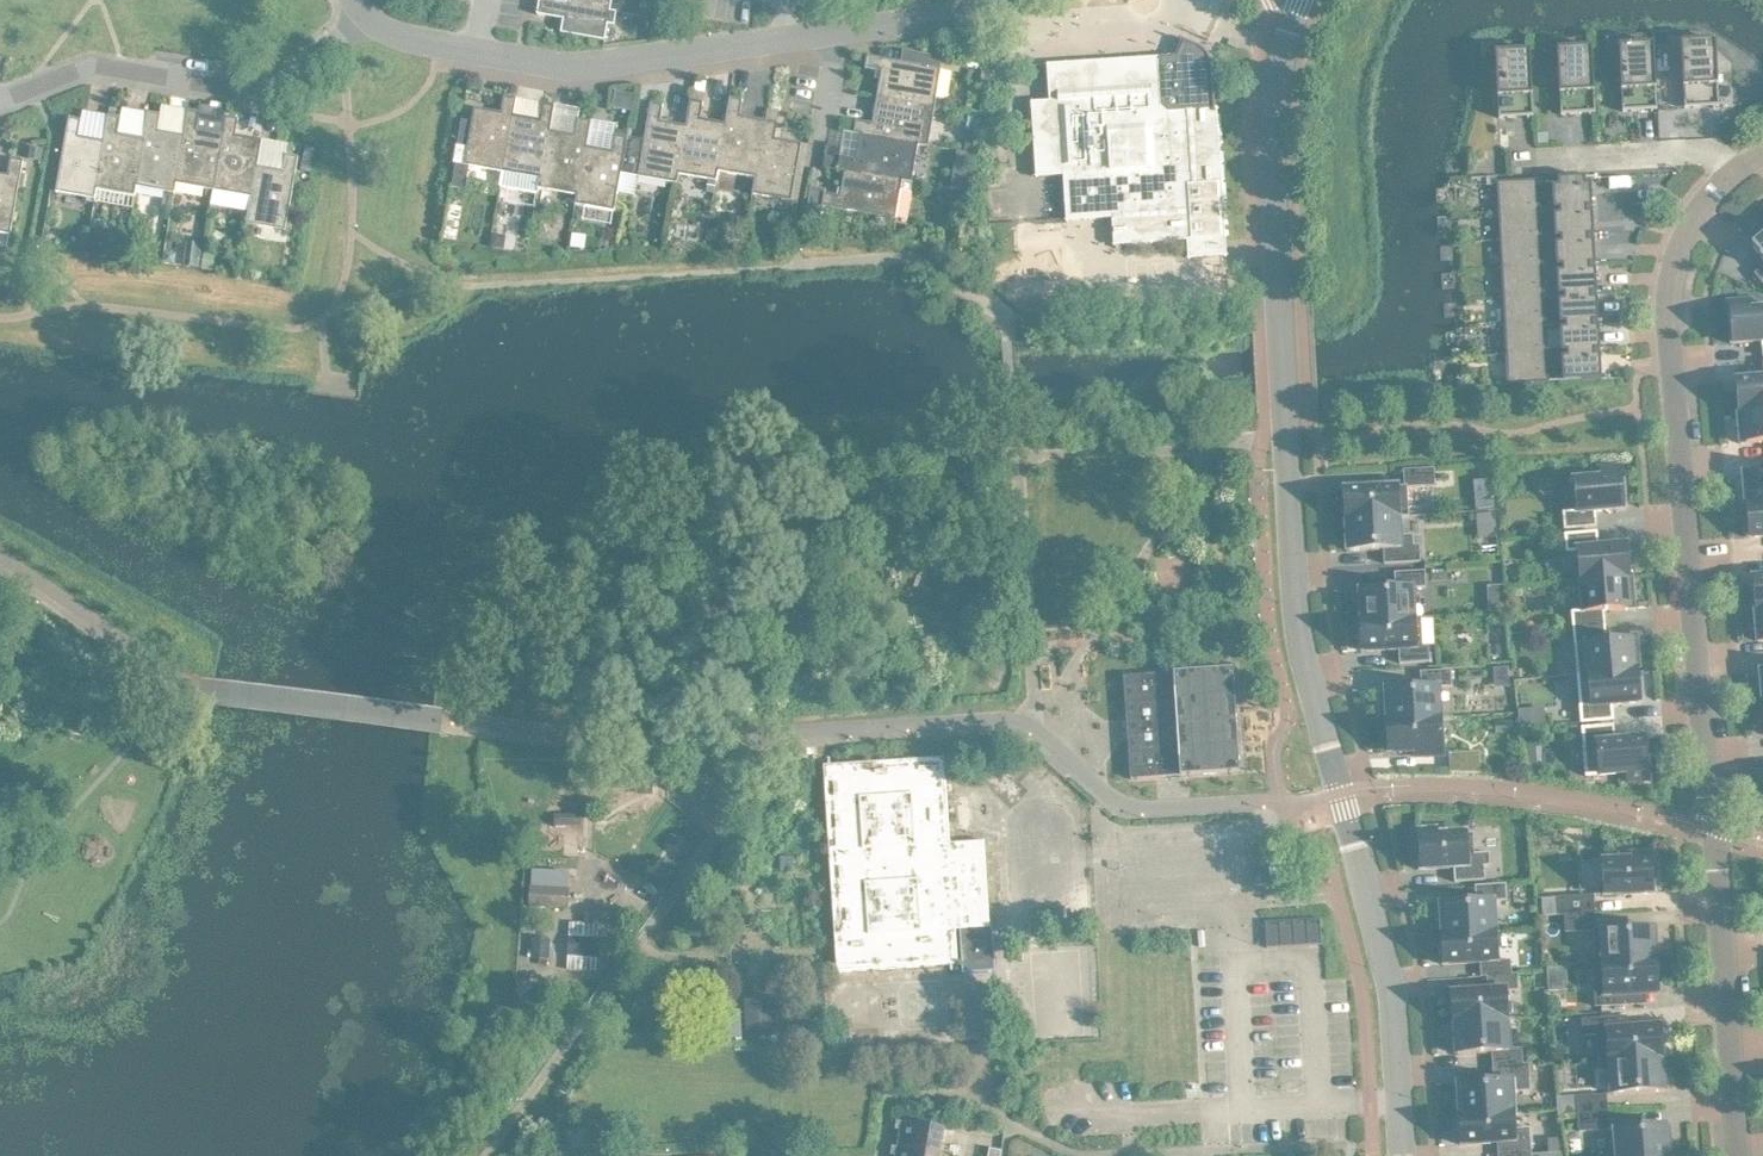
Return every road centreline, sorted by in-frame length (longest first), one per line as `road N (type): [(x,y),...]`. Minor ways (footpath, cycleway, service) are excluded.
road 1 (residential): [(1748,1155),(1673,305),(1686,243),(1740,171)]
road 2 (tertiary): [(1402,1100),(1389,973),(1297,605),(1286,303)]
road 3 (residential): [(0,90),(106,59),(251,84),(285,77),(372,12)]
road 4 (residential): [(1324,1101),(1315,965),(1241,958),(1248,1101)]
road 5 (residential): [(476,42),(580,61),(792,32)]
road 6 (tertiary): [(1303,0),(1287,53),(1278,130),(1286,303)]
road 7 (residential): [(1538,155),(1707,146),(1740,171)]
road 8 (residential): [(1064,1101),(1132,1110),(1248,1101)]
road 9 (residential): [(845,25),(969,0)]
road 10 (residential): [(845,25),(817,145)]

